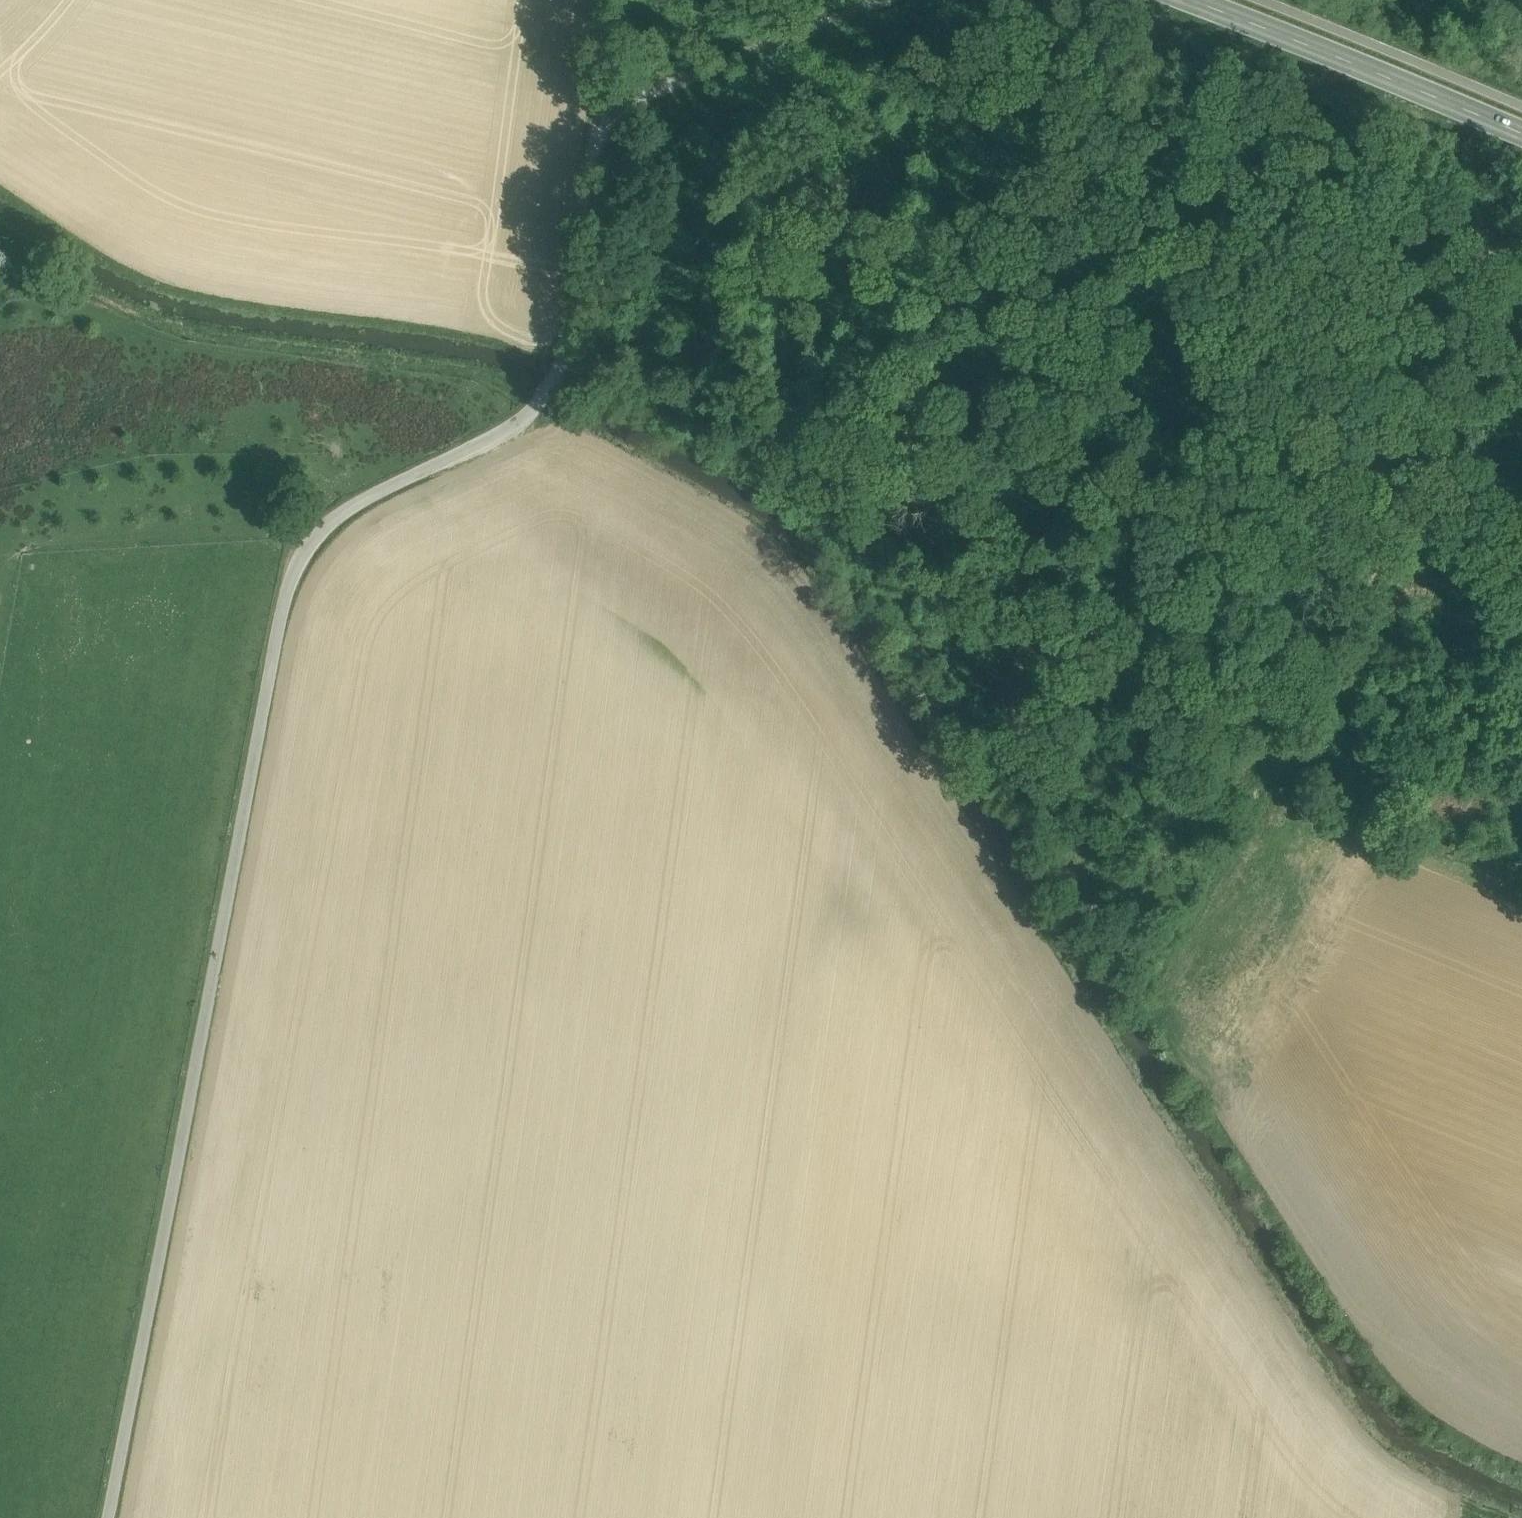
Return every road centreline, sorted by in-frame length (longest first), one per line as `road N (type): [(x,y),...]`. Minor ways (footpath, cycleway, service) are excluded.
road 1 (unclassified): [(110,1517),(299,562),(346,510),(501,435),(544,398),(561,366),(584,146),(648,94),(898,0)]
road 2 (secondary): [(1521,135),(1187,0)]

